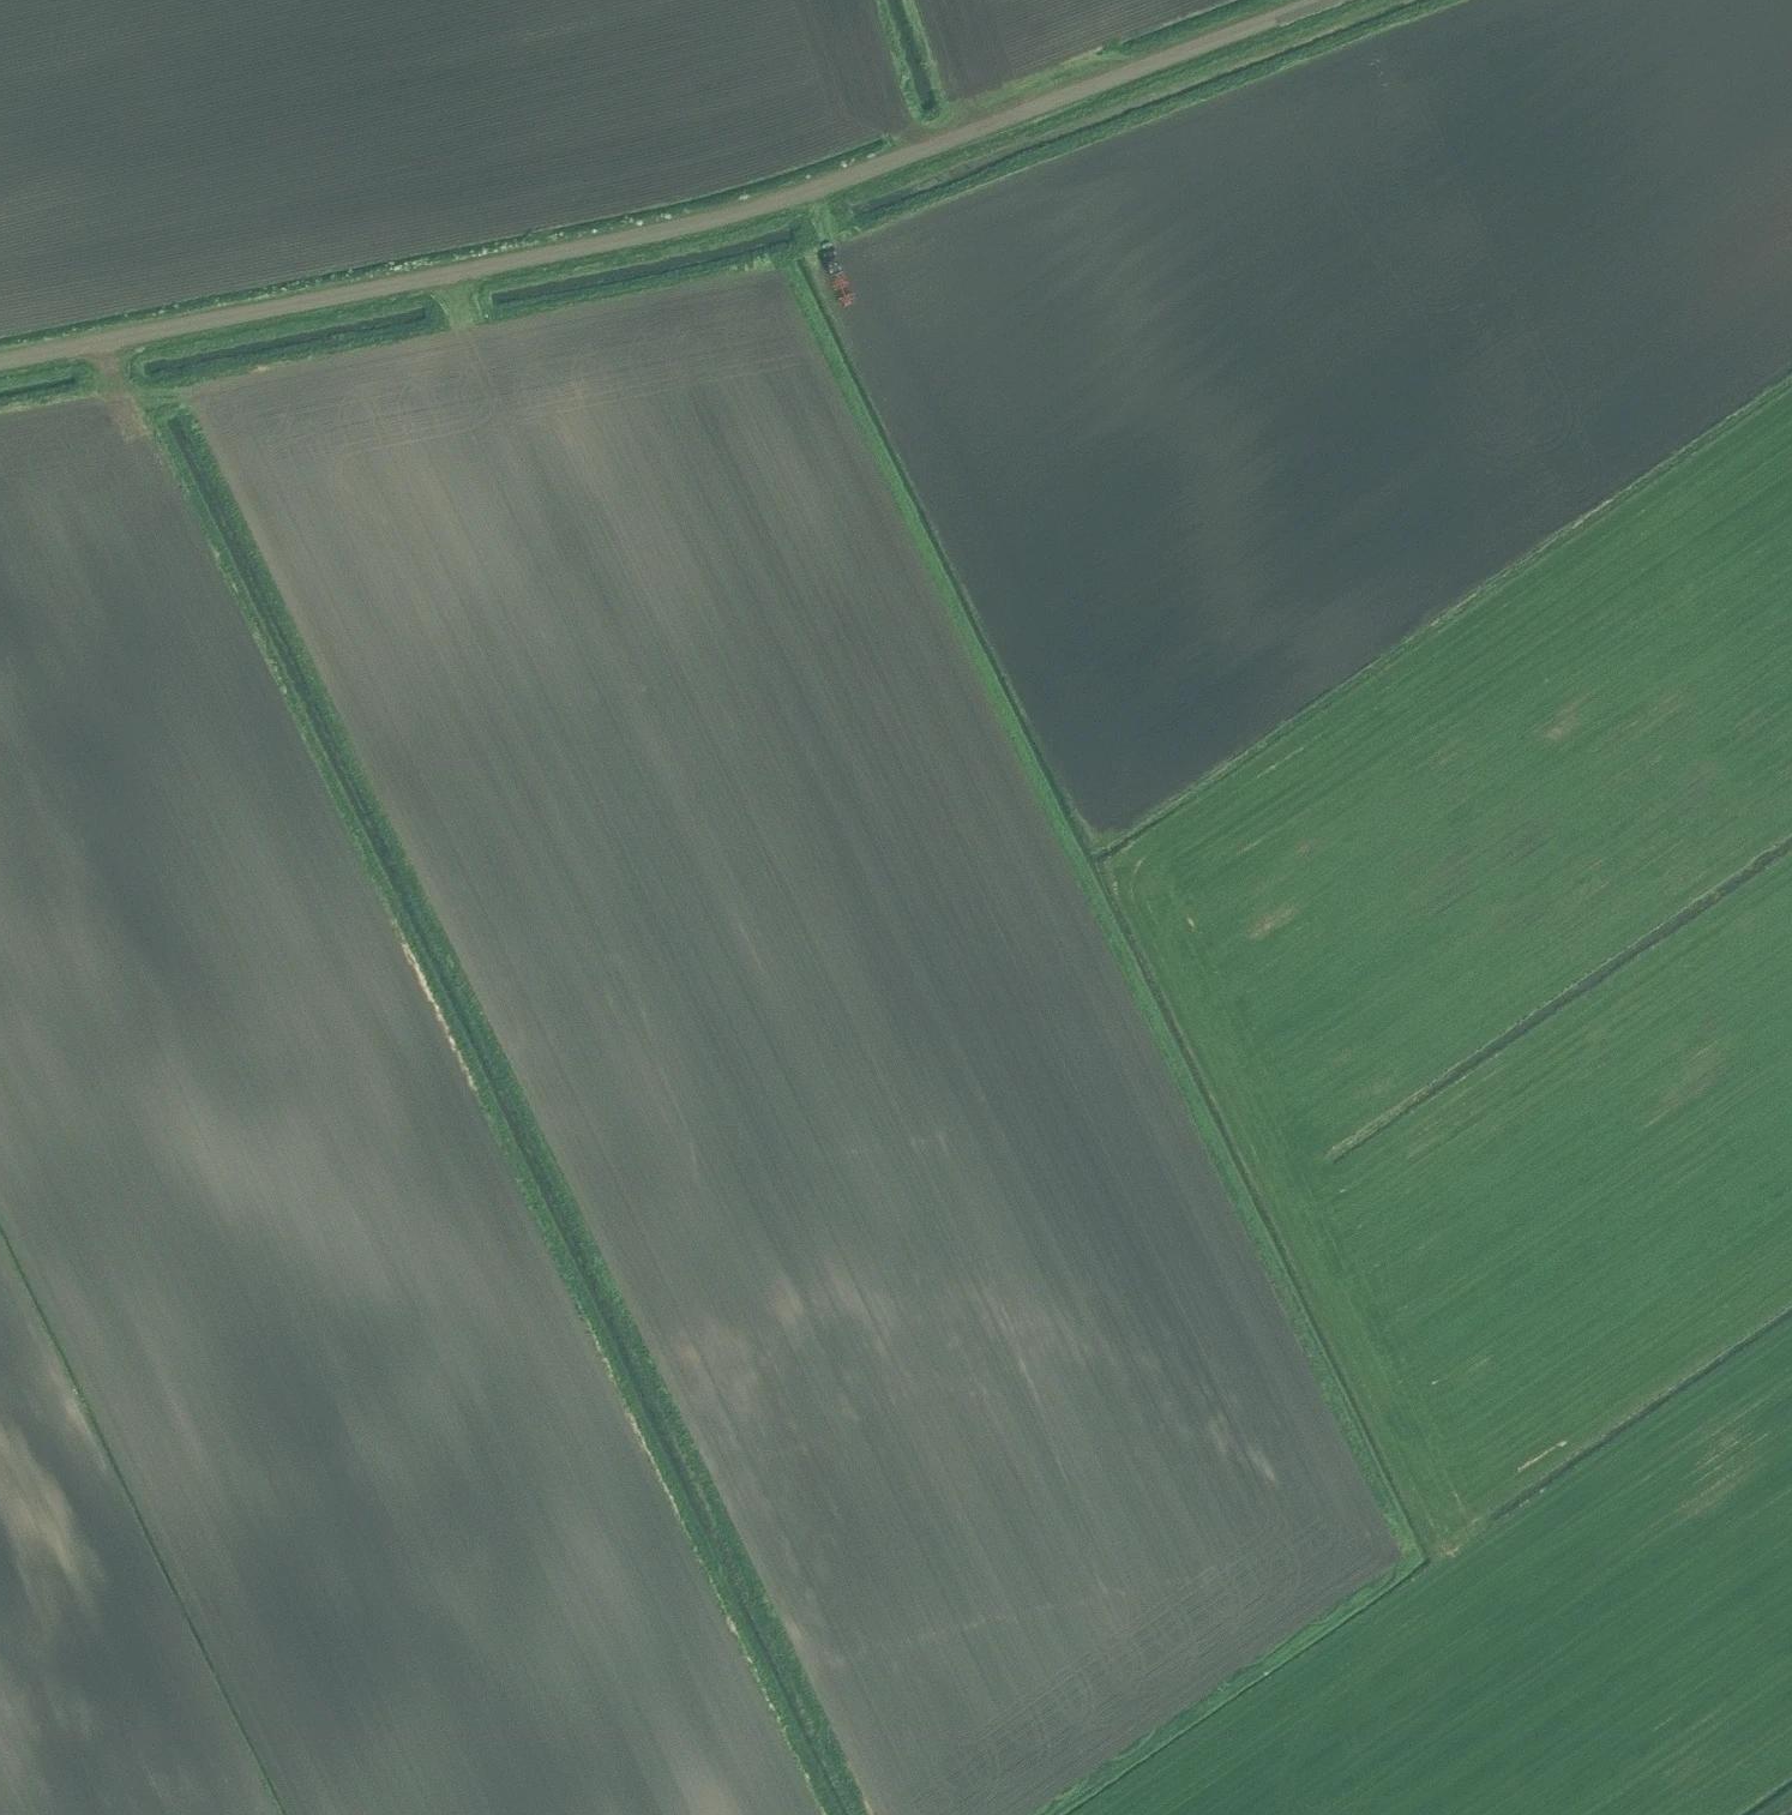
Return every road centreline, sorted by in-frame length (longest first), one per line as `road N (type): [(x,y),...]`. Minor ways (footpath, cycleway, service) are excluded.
road 1 (unclassified): [(0,359),(705,223),(806,193),(1329,0)]

